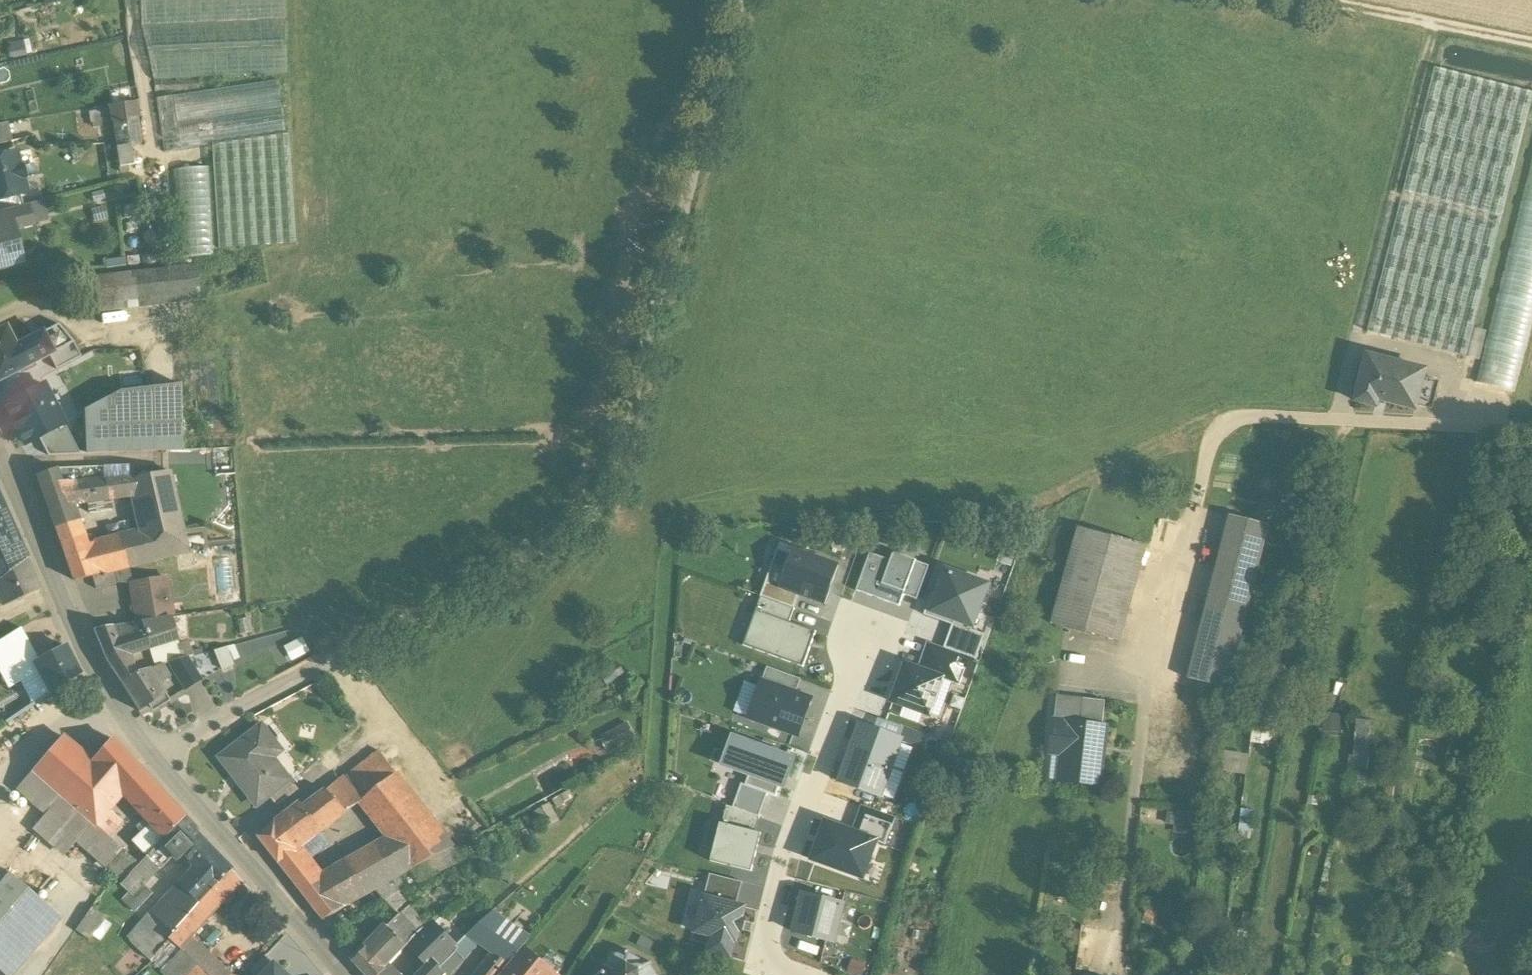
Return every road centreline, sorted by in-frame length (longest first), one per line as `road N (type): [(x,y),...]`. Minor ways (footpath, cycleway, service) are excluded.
road 1 (residential): [(345,974),(109,698),(0,460)]
road 2 (residential): [(795,974),(769,952),(767,934),(864,641)]
road 3 (track): [(1531,44),(1314,0)]
road 4 (track): [(1392,191),(1436,24)]

